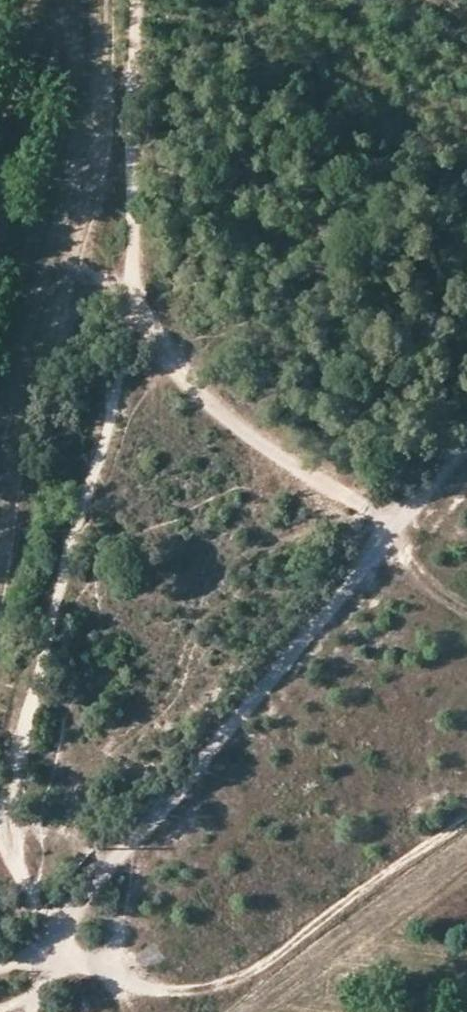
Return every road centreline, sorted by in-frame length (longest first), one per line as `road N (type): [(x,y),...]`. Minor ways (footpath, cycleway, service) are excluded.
road 1 (track): [(56,938),(23,870),(13,777),(124,369),(137,288)]
road 2 (track): [(56,938),(388,528)]
road 3 (track): [(56,938),(71,962),(152,995),(209,991),(249,977),(466,828)]
road 4 (track): [(388,528),(260,442),(175,364),(137,288)]
road 5 (track): [(137,288),(136,0)]
road 6 (track): [(466,616),(406,561),(388,528)]

